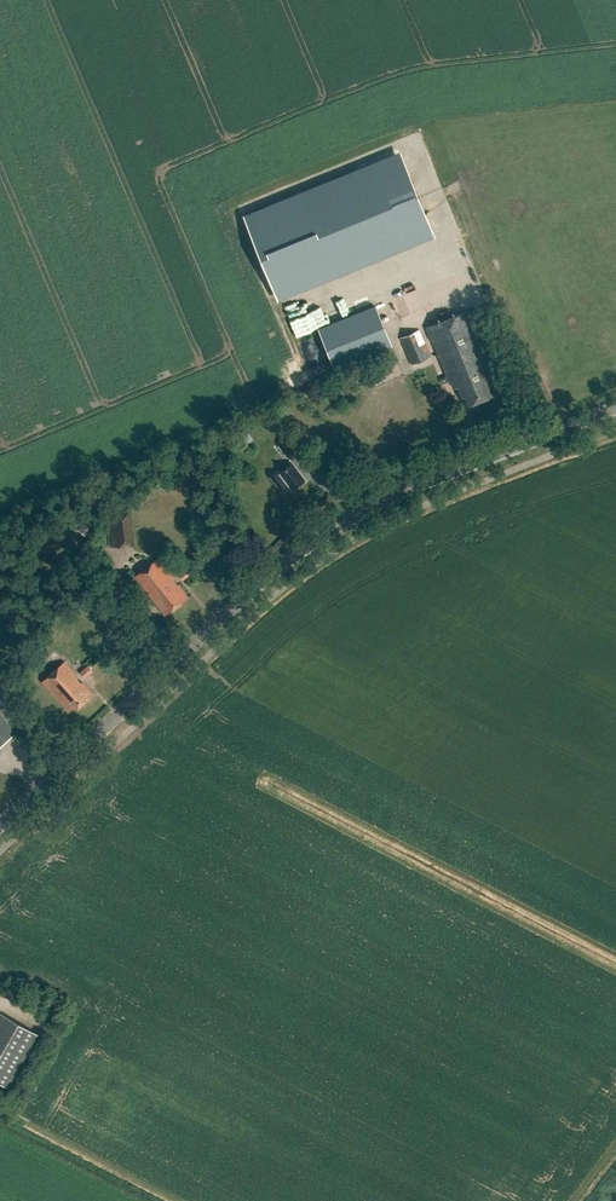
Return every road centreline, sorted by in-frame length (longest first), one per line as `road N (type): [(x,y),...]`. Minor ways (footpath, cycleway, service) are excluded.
road 1 (secondary): [(0,825),(323,533),(398,492),(615,407)]

